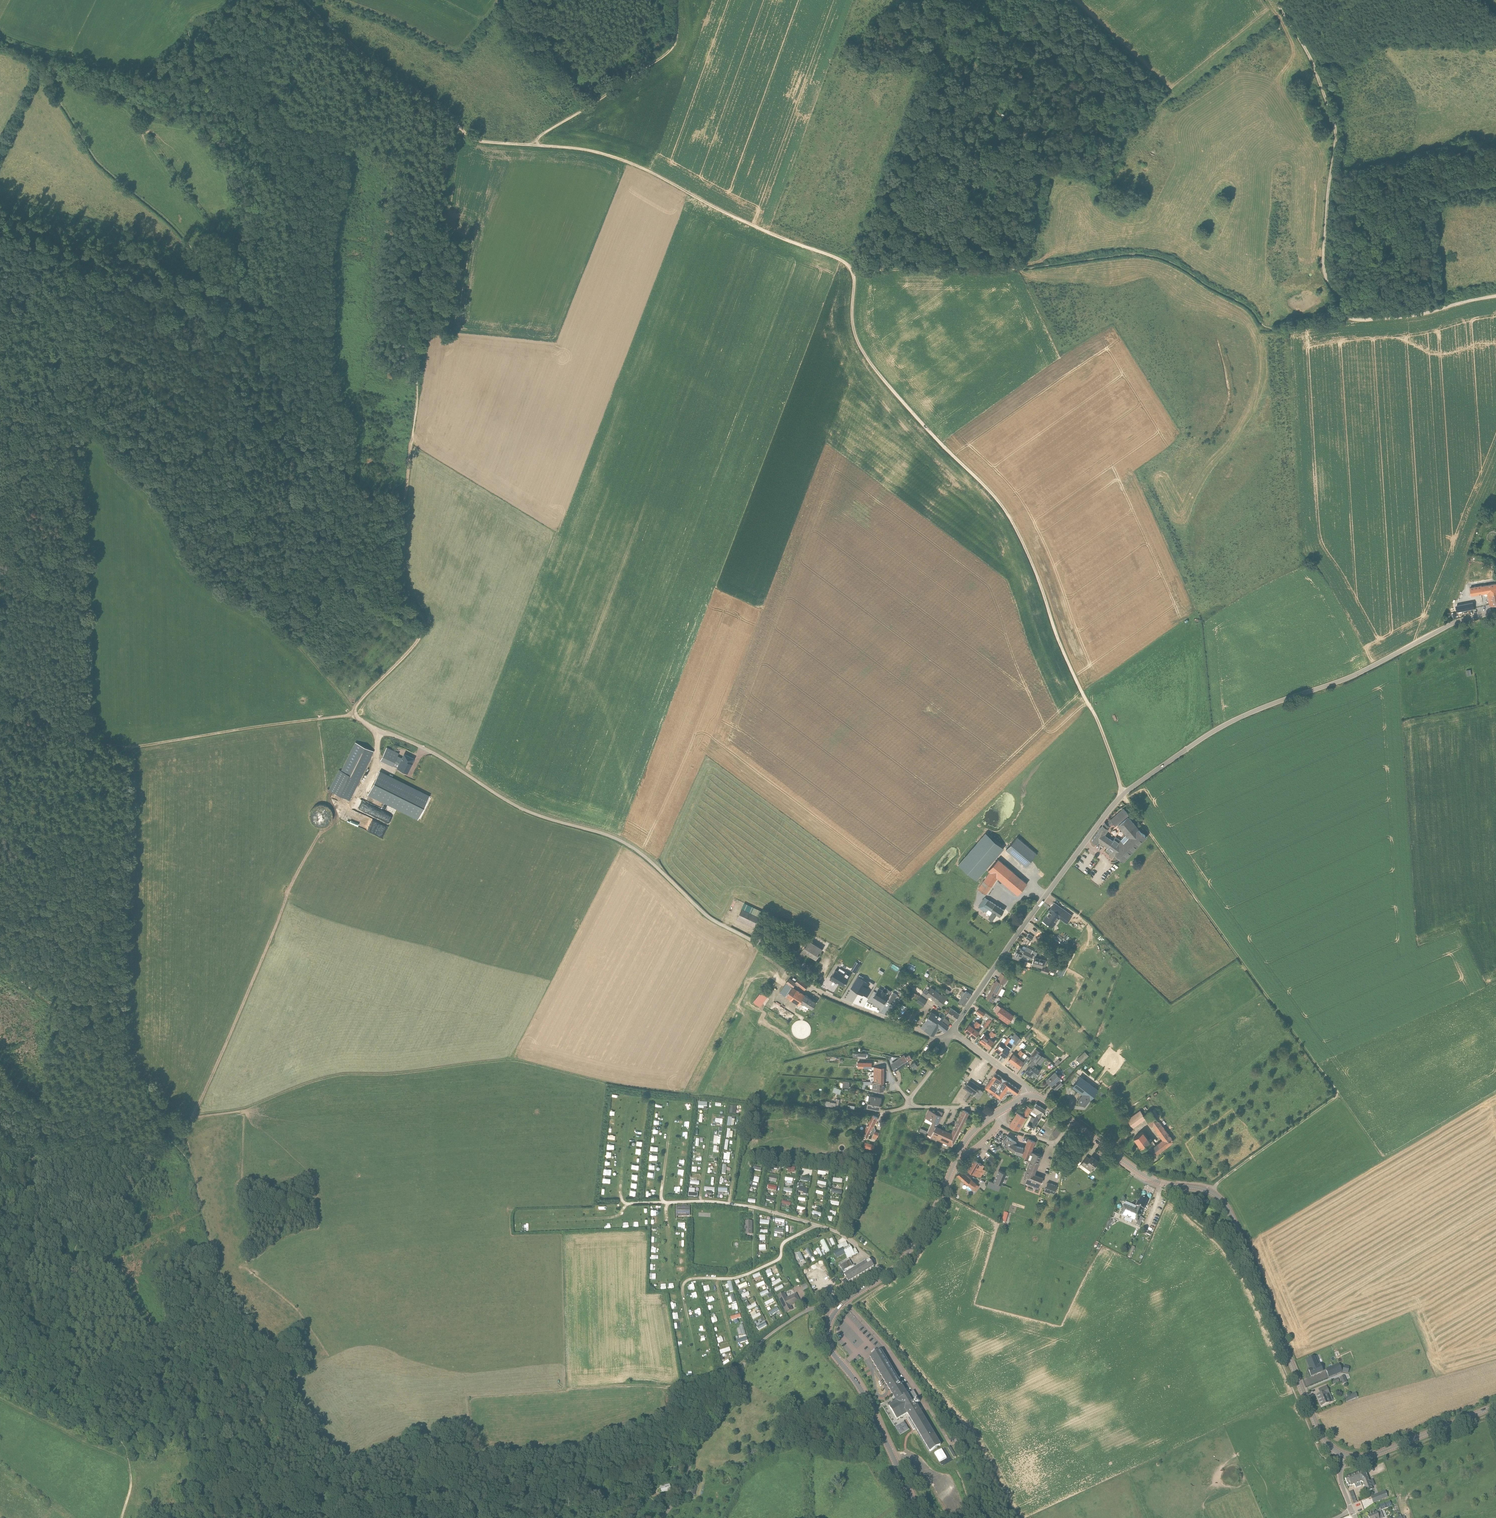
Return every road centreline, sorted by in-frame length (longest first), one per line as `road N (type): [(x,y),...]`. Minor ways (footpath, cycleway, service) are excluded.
road 1 (track): [(168,1139),(190,1163),(220,1286),(258,1355),(252,1405),(303,1459),(331,1474),(521,1507),(550,1492),(674,1467)]
road 2 (unclassified): [(951,1031),(1130,789),(1232,721),(1495,612)]
road 3 (residential): [(946,1038),(821,992),(707,916),(625,843),(525,810),(352,715)]
road 4 (track): [(48,61),(52,88),(97,162),(173,226),(264,331),(331,564),(409,602)]
road 5 (track): [(853,269),(859,344),(1011,520),(1123,794)]
road 6 (track): [(409,602),(396,564),(417,400),(415,206),(449,130)]
road 7 (tertiary): [(1345,1455),(1318,1429),(1223,1202),(1205,1189),(1144,1175),(1071,1121)]
road 8 (track): [(354,711),(272,618),(195,567),(156,501),(82,422)]
road 9 (track): [(1337,1096),(1123,794)]
road 10 (track): [(532,145),(626,161),(853,269)]
road 11 (track): [(193,1116),(292,883),(337,816)]
road 12 (track): [(132,755),(127,1049)]
road 13 (unclassified): [(662,1517),(682,1492),(697,1440),(728,1408),(755,1347),(812,1308),(833,1314)]
road 14 (track): [(1311,60),(1336,134),(1325,267),(1352,319)]
road 15 (tertiary): [(919,1517),(862,1391),(830,1347),(833,1314)]
road 16 (track): [(352,715),(131,747)]
road 17 (track): [(532,145),(669,52),(676,36),(673,0)]
road 18 (tertiary): [(833,1314),(904,1257),(958,1155)]
road 19 (track): [(1495,1091),(1386,1156),(1337,1096)]
road 20 (track): [(304,0),(459,127)]
road 21 (track): [(568,1389),(684,1387),(747,1359)]
road 22 (track): [(853,269),(1031,268)]
road 23 (tertiary): [(1345,1455),(1378,1454),(1495,1406)]
road 24 (track): [(1214,1189),(1337,1096)]
road 25 (track): [(1352,319),(1409,316),(1495,296)]
road 26 (track): [(354,711),(421,635),(423,619),(409,602)]

